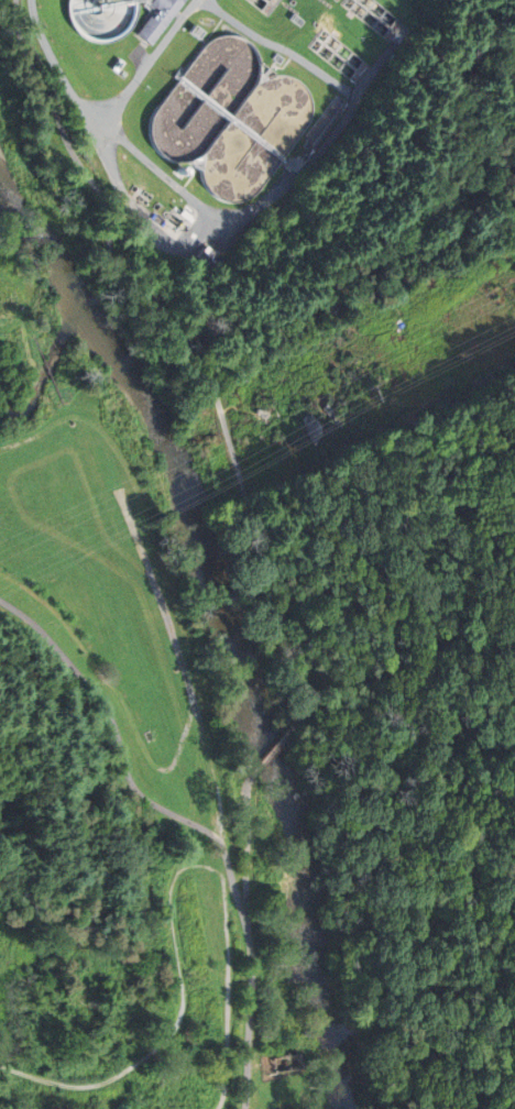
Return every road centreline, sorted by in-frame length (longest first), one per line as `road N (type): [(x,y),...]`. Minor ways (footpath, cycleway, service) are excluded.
road 1 (residential): [(32,0),(46,47),(81,108)]

